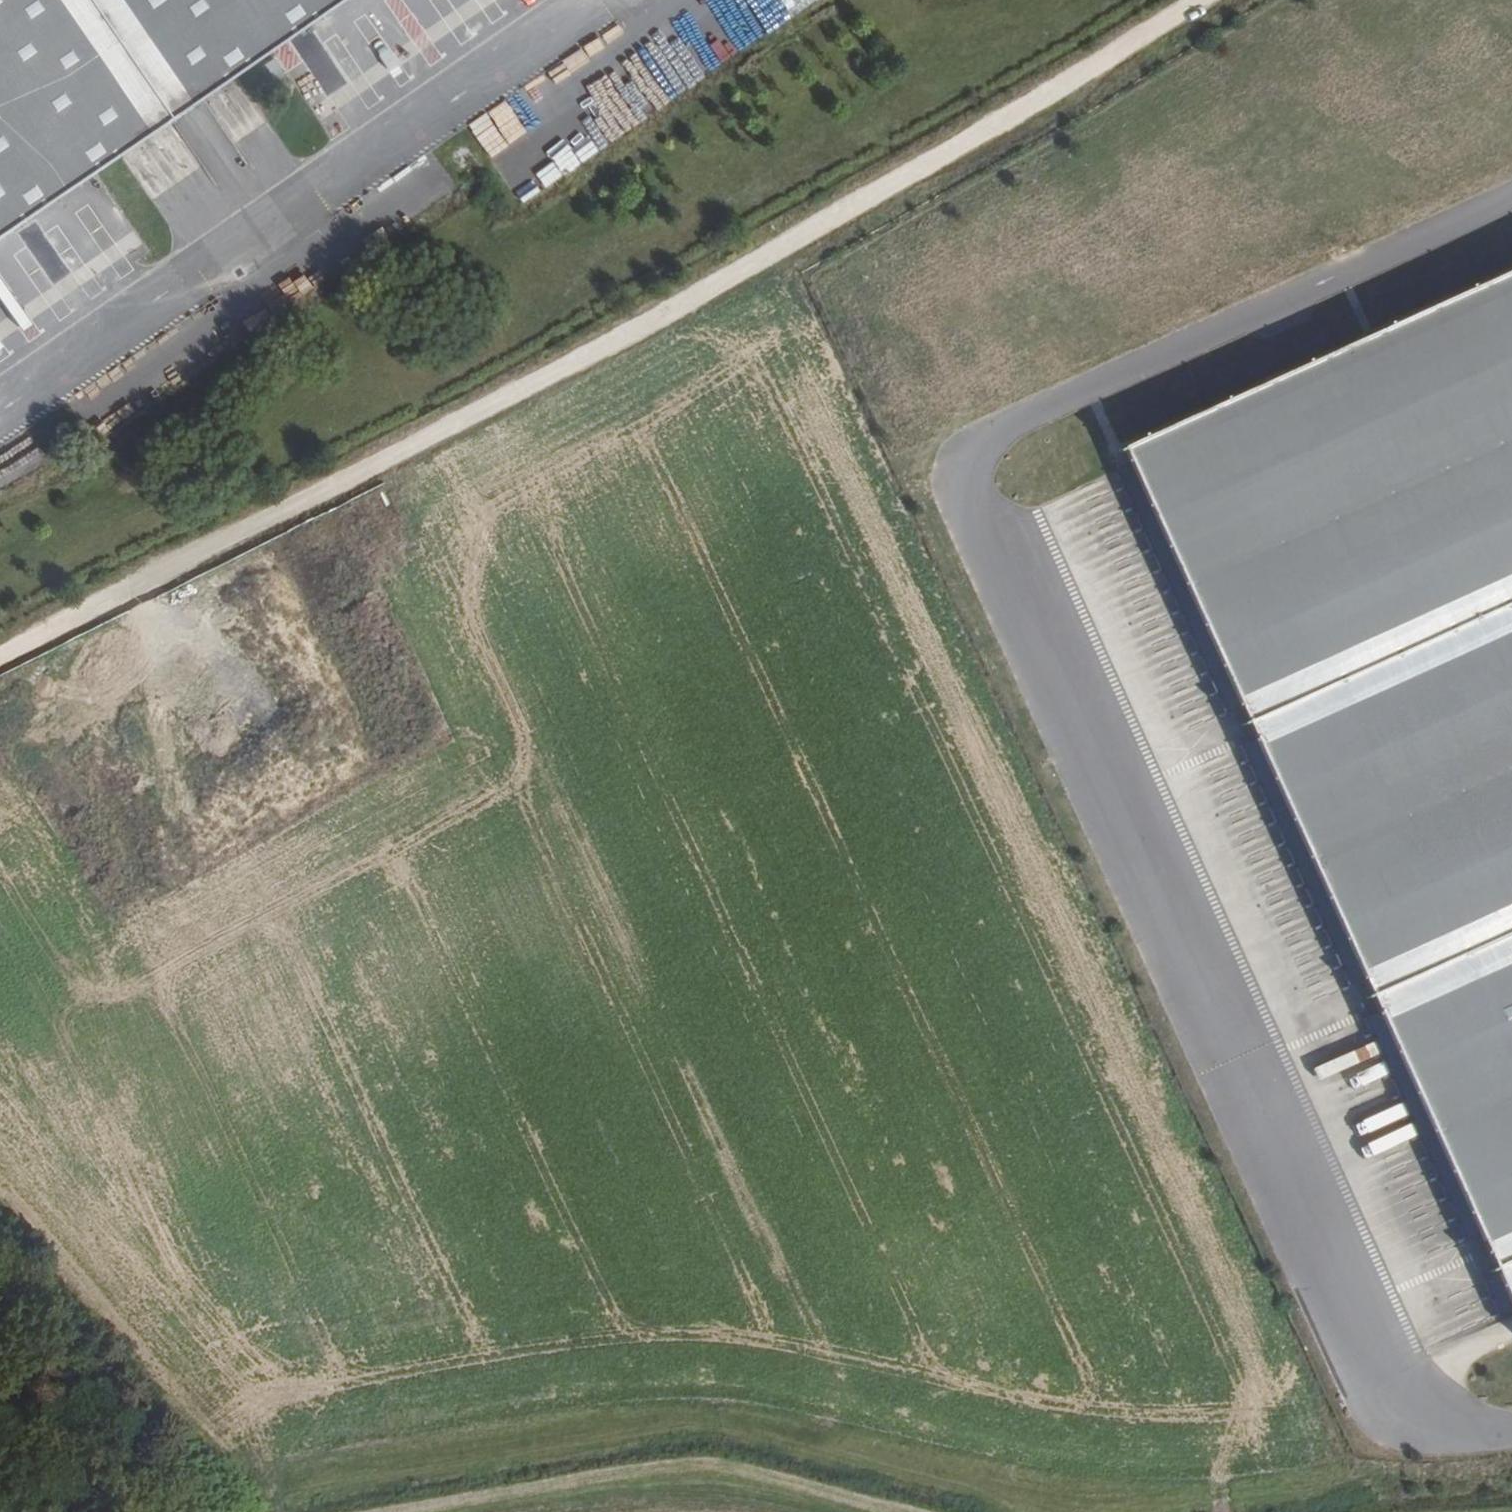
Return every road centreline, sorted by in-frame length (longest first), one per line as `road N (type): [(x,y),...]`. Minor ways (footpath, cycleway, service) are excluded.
road 1 (track): [(1198,0),(905,180),(0,652)]
road 2 (track): [(269,1511),(0,1178)]
road 3 (track): [(632,1511),(754,1511)]

